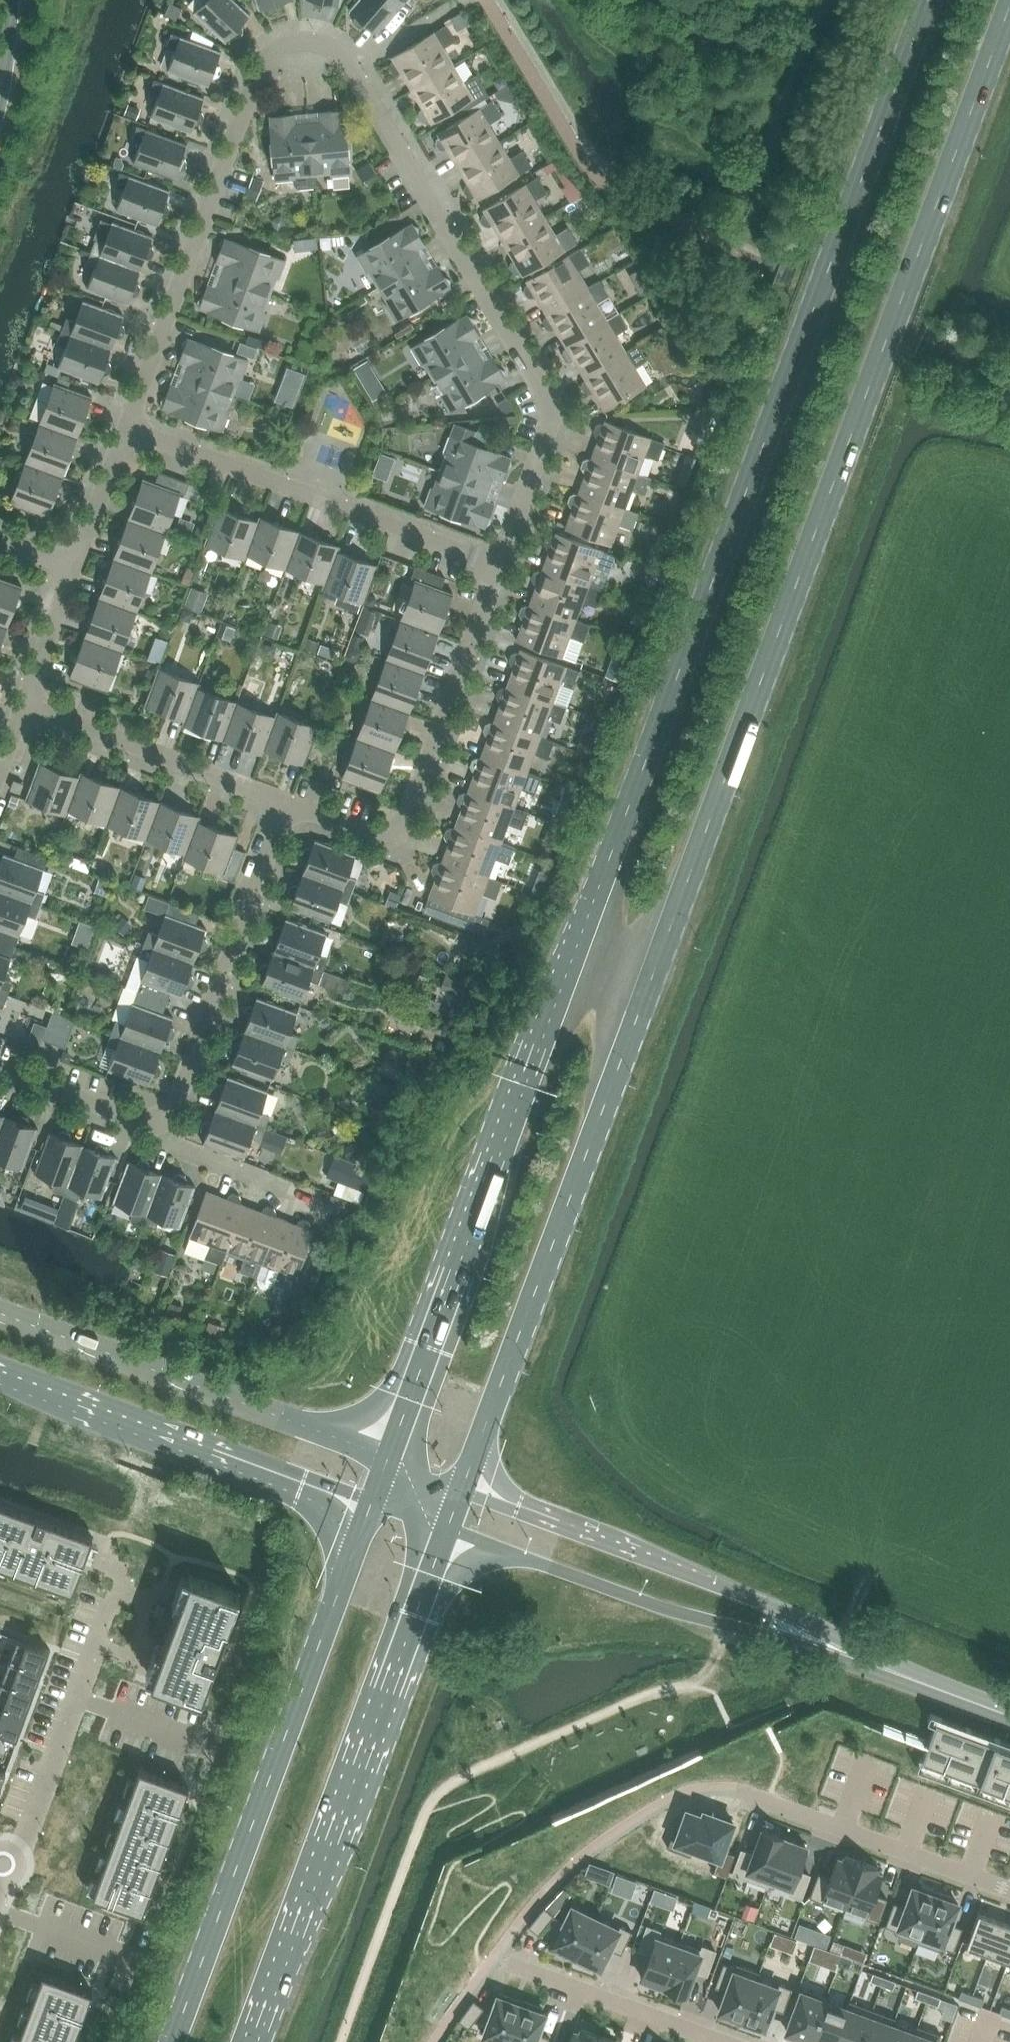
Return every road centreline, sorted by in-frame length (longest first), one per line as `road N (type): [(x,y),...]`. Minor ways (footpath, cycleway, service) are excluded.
road 1 (primary): [(463,1488),(1009,8)]
road 2 (primary): [(930,0),(386,1458)]
road 3 (residential): [(126,423),(252,81),(285,46),(321,47),(350,69),(553,405),(499,567)]
road 4 (primary): [(369,1505),(171,2041)]
road 5 (primary): [(253,2041),(447,1530)]
road 6 (tertiary): [(386,1458),(0,1308)]
road 7 (residential): [(499,567),(126,423)]
road 8 (residential): [(499,567),(403,824),(379,835),(287,802)]
road 9 (tertiary): [(0,1370),(369,1505)]
road 10 (unclassified): [(447,1530),(652,1605),(740,1630),(811,1638)]
road 11 (unclassified): [(811,1638),(749,1598),(463,1488)]
road 12 (residential): [(287,802),(171,1114),(160,1122)]
road 13 (residential): [(287,802),(20,704)]
road 14 (residential): [(0,1854),(24,1841),(112,1601)]
road 15 (residential): [(762,1795),(1009,1887)]
road 16 (residential): [(509,1965),(726,2041)]
road 17 (unclassified): [(811,1638),(1009,1713)]
road 18 (residential): [(160,1122),(0,1070)]
road 19 (residential): [(70,568),(126,423)]
road 20 (residential): [(288,1186),(173,1144),(160,1122)]
road 21 (residential): [(20,704),(70,568)]

